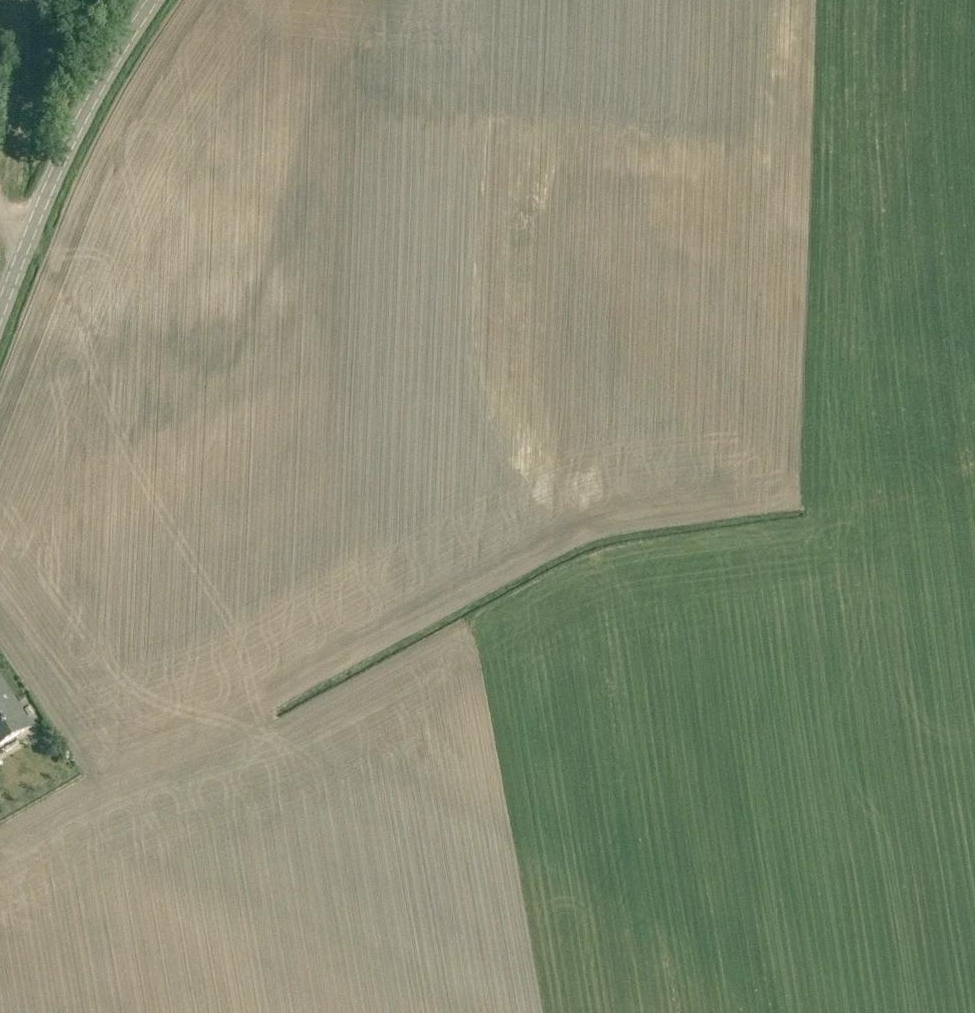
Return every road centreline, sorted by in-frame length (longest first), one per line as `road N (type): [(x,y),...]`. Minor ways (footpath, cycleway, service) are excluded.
road 1 (tertiary): [(0,319),(79,133),(157,0)]

